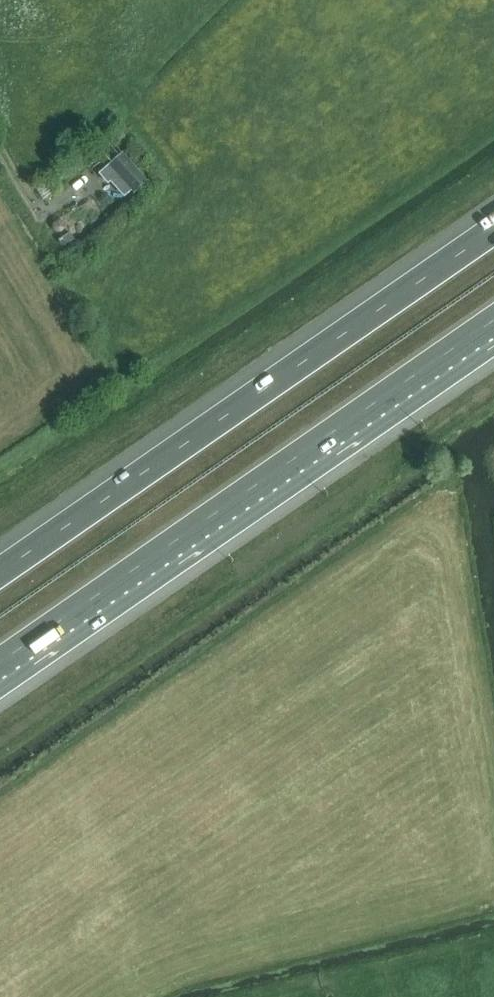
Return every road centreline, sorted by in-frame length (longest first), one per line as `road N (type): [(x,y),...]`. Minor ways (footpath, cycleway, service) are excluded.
road 1 (motorway): [(493,228),(0,571)]
road 2 (motorway): [(0,663),(493,322)]

